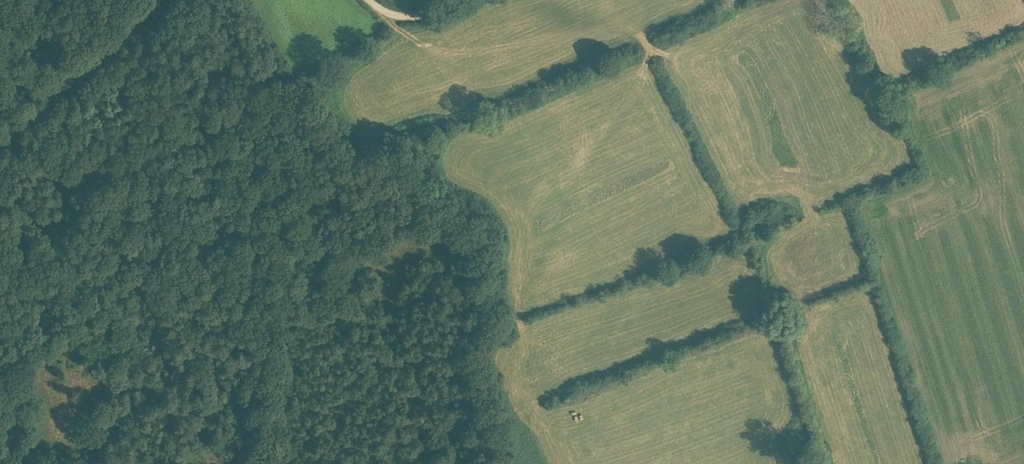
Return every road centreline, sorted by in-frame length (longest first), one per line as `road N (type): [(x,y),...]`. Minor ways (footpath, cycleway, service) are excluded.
road 1 (track): [(158,0),(0,146)]

